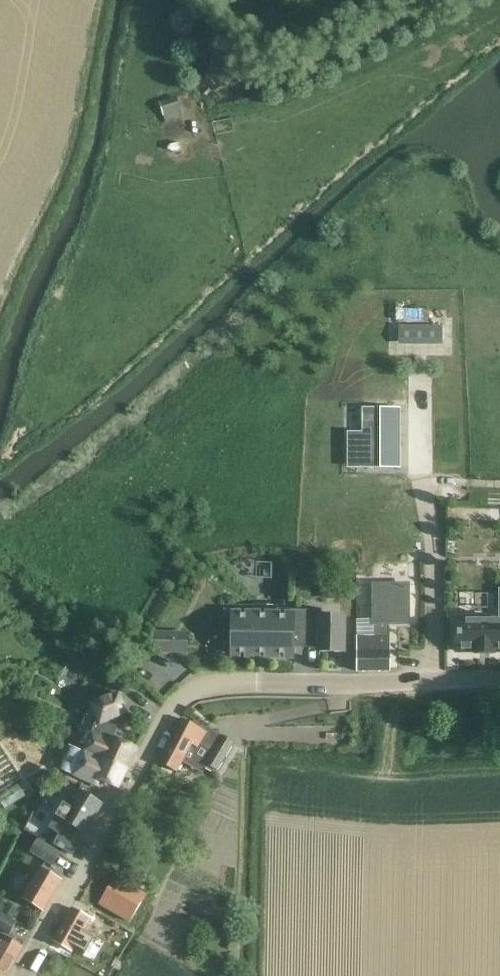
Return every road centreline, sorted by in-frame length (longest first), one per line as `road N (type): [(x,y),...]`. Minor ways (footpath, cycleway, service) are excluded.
road 1 (unclassified): [(22,975),(177,704),(217,688),(499,682)]

